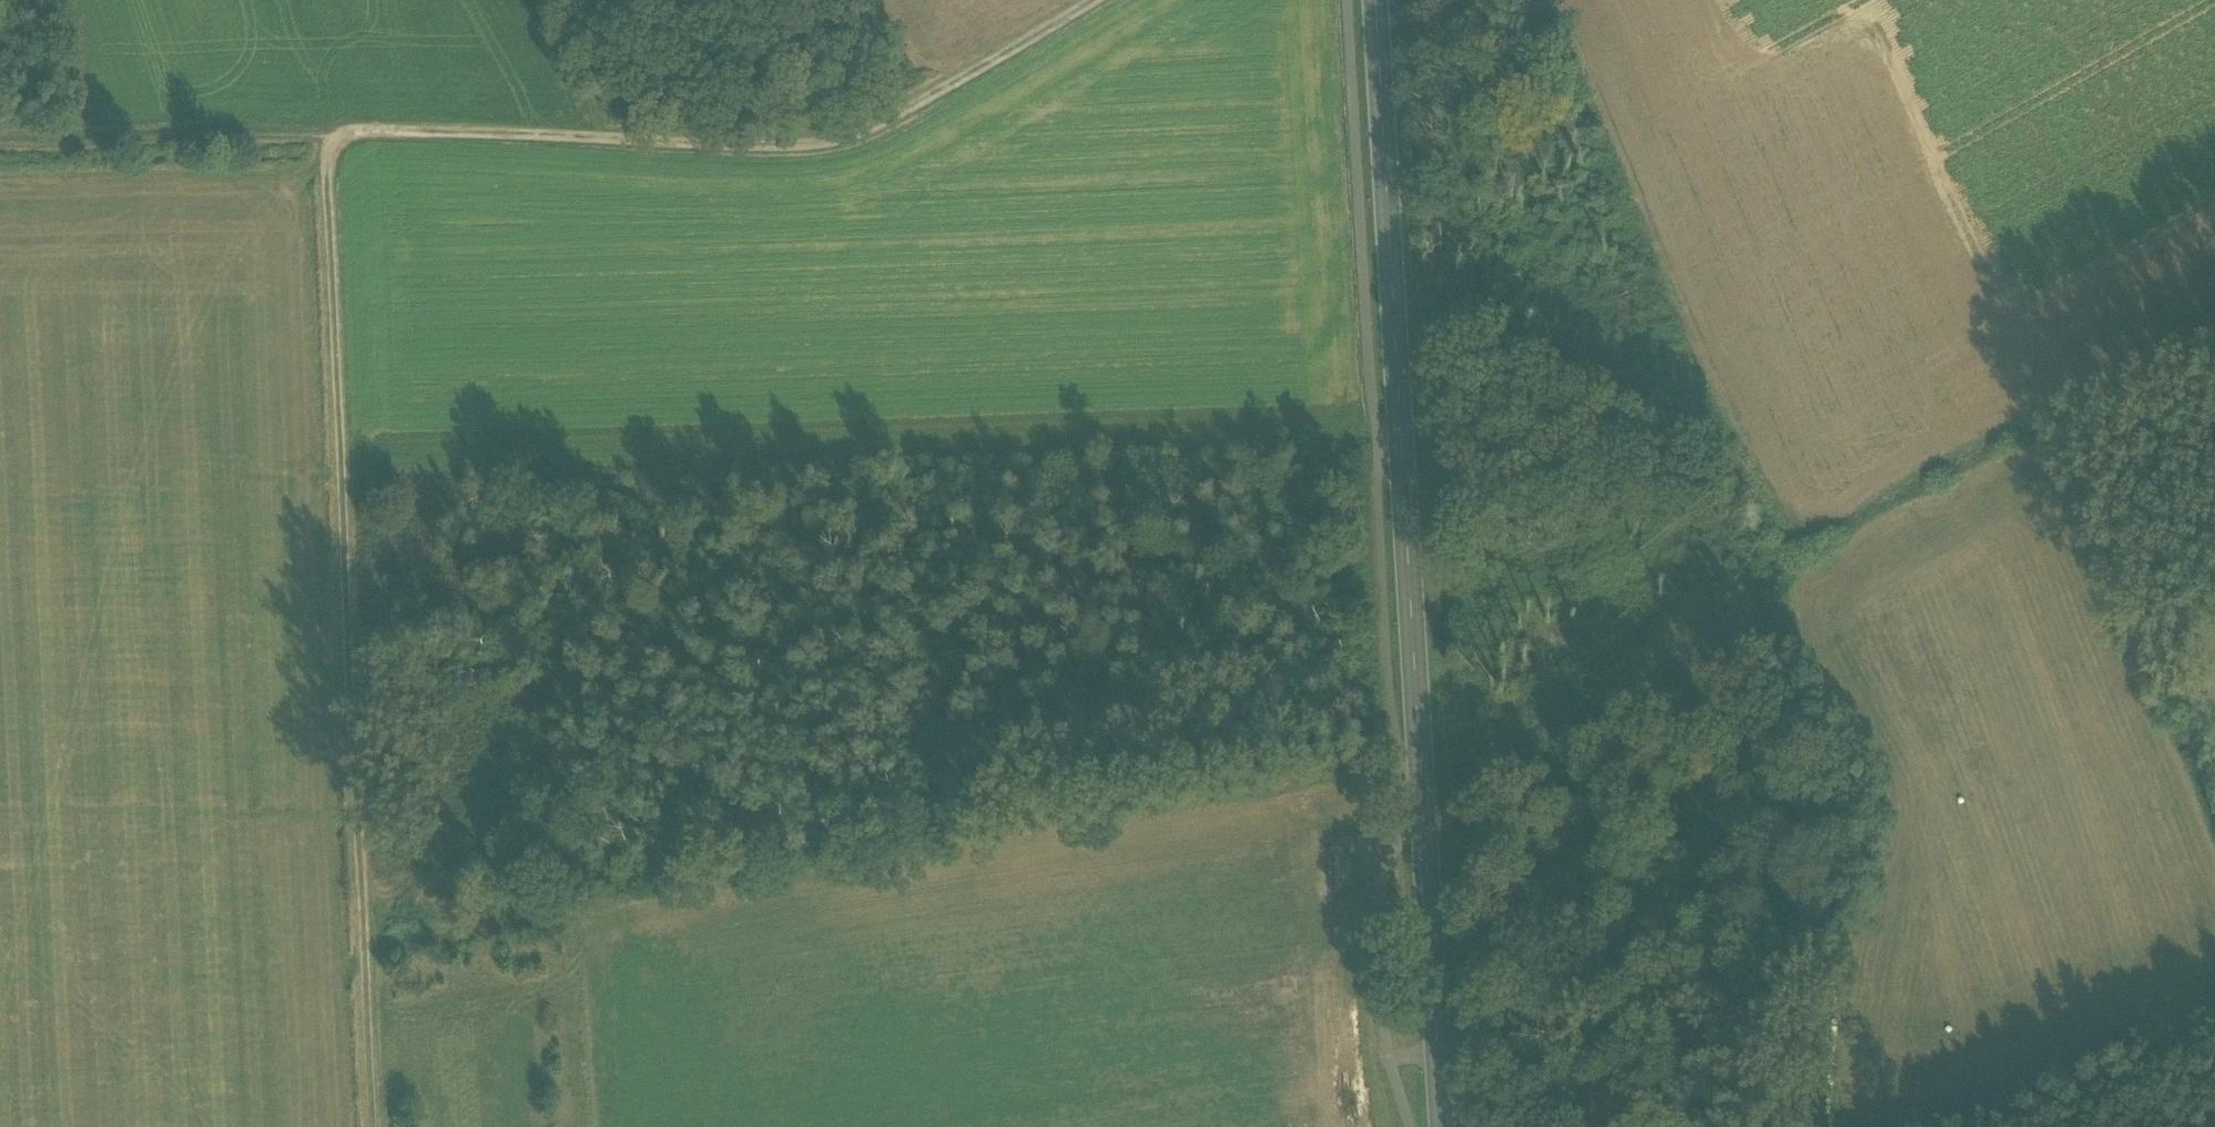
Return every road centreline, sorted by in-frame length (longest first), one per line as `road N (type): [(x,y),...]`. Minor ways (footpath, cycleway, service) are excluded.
road 1 (tertiary): [(1375,0),(1442,1126)]
road 2 (track): [(329,138),(335,445),(355,624),(380,1126)]
road 3 (track): [(1092,0),(871,135),(329,138)]
road 4 (track): [(0,144),(329,138)]

